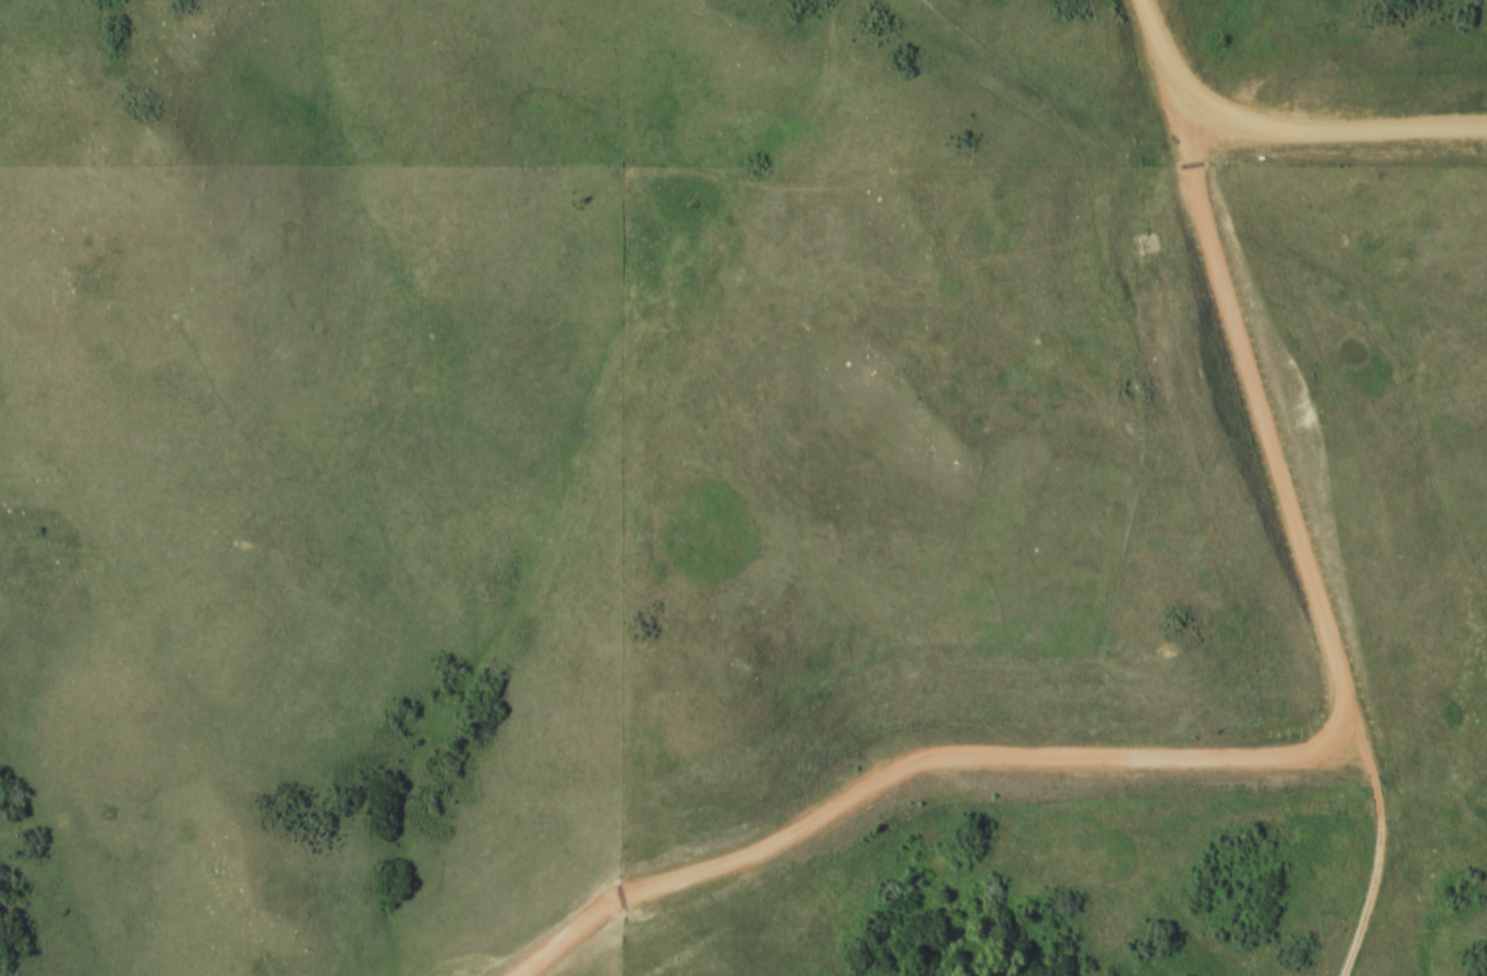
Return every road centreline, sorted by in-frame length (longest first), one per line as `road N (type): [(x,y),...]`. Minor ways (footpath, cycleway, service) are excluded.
road 1 (track): [(1486,325),(1309,261),(982,72),(880,0)]

